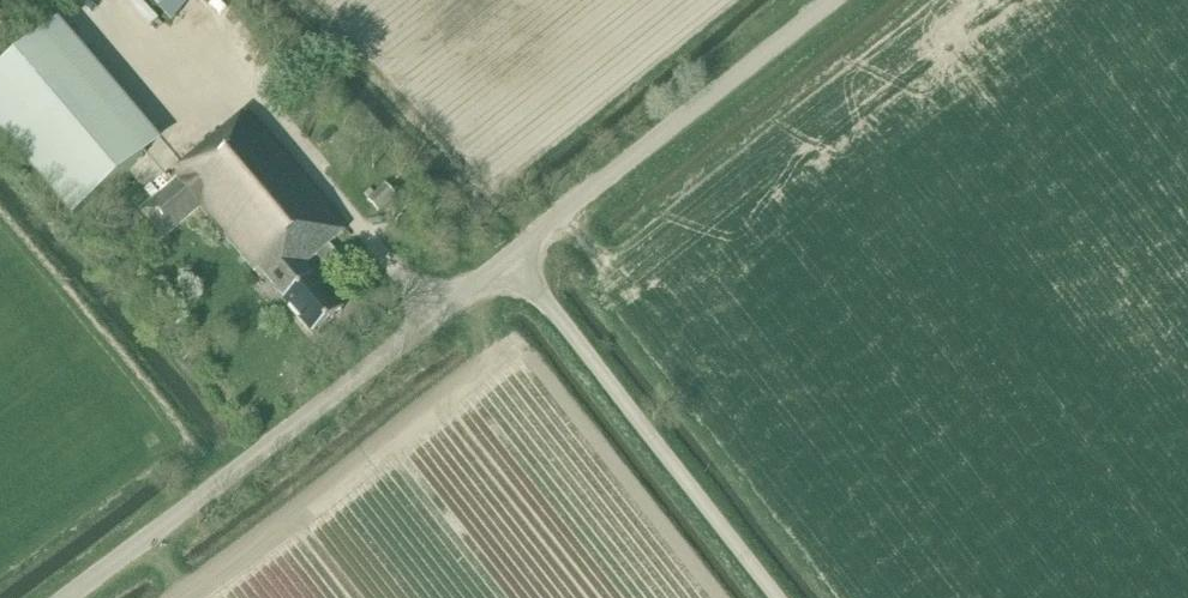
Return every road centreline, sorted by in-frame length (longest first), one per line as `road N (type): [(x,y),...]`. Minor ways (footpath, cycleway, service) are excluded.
road 1 (unclassified): [(78,597),(511,263)]
road 2 (unclassified): [(773,597),(511,263)]
road 3 (unclassified): [(511,263),(841,0)]

